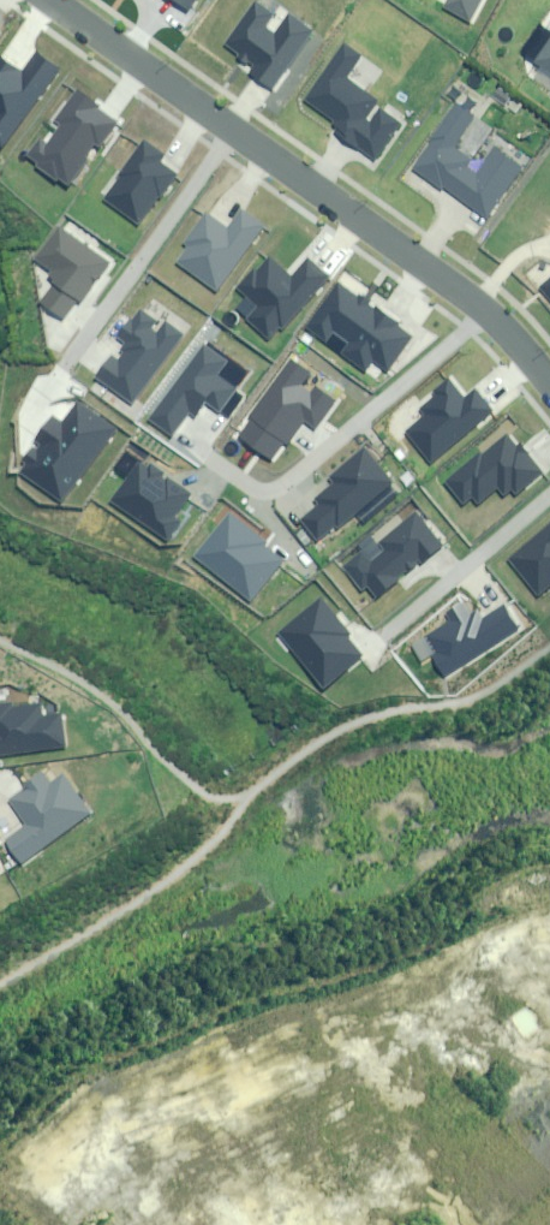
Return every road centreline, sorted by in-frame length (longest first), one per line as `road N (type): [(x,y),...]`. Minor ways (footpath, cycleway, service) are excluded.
road 1 (unclassified): [(549,391),(502,329),(457,290),(44,0)]

